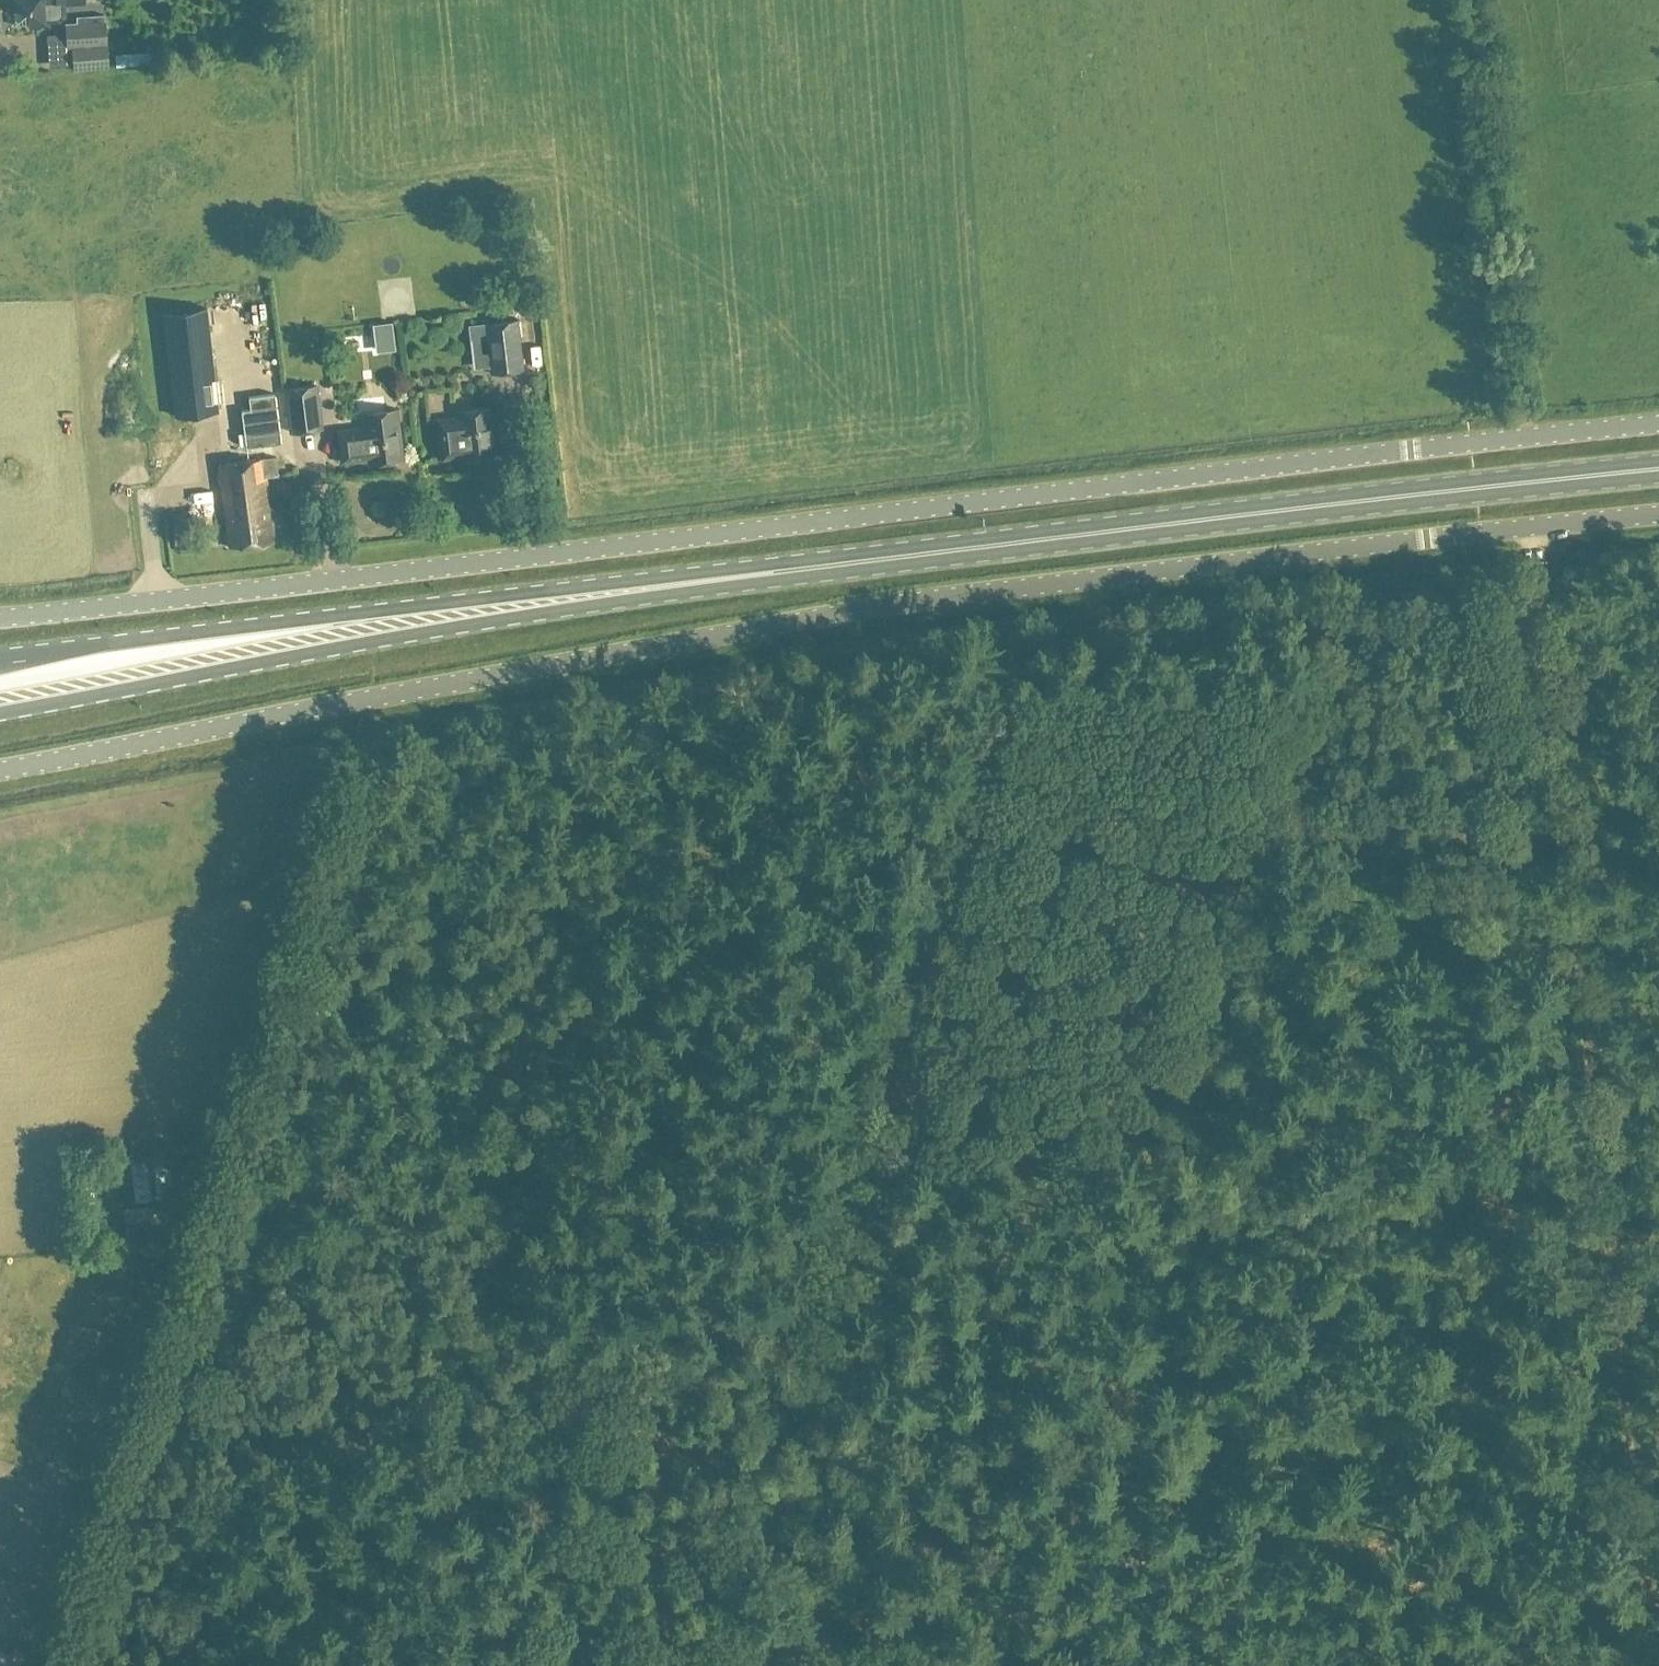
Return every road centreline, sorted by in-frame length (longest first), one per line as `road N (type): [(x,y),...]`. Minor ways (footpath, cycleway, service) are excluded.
road 1 (unclassified): [(1658,517),(829,615),(0,770)]
road 2 (unclassified): [(0,619),(1658,425)]
road 3 (track): [(1535,529),(1550,755),(1646,1665)]
road 4 (primary): [(1658,469),(564,599)]
road 5 (track): [(39,1665),(176,1271),(280,895),(348,701)]
road 6 (primary): [(0,709),(564,599)]
road 7 (primary): [(564,599),(470,602),(0,657)]

